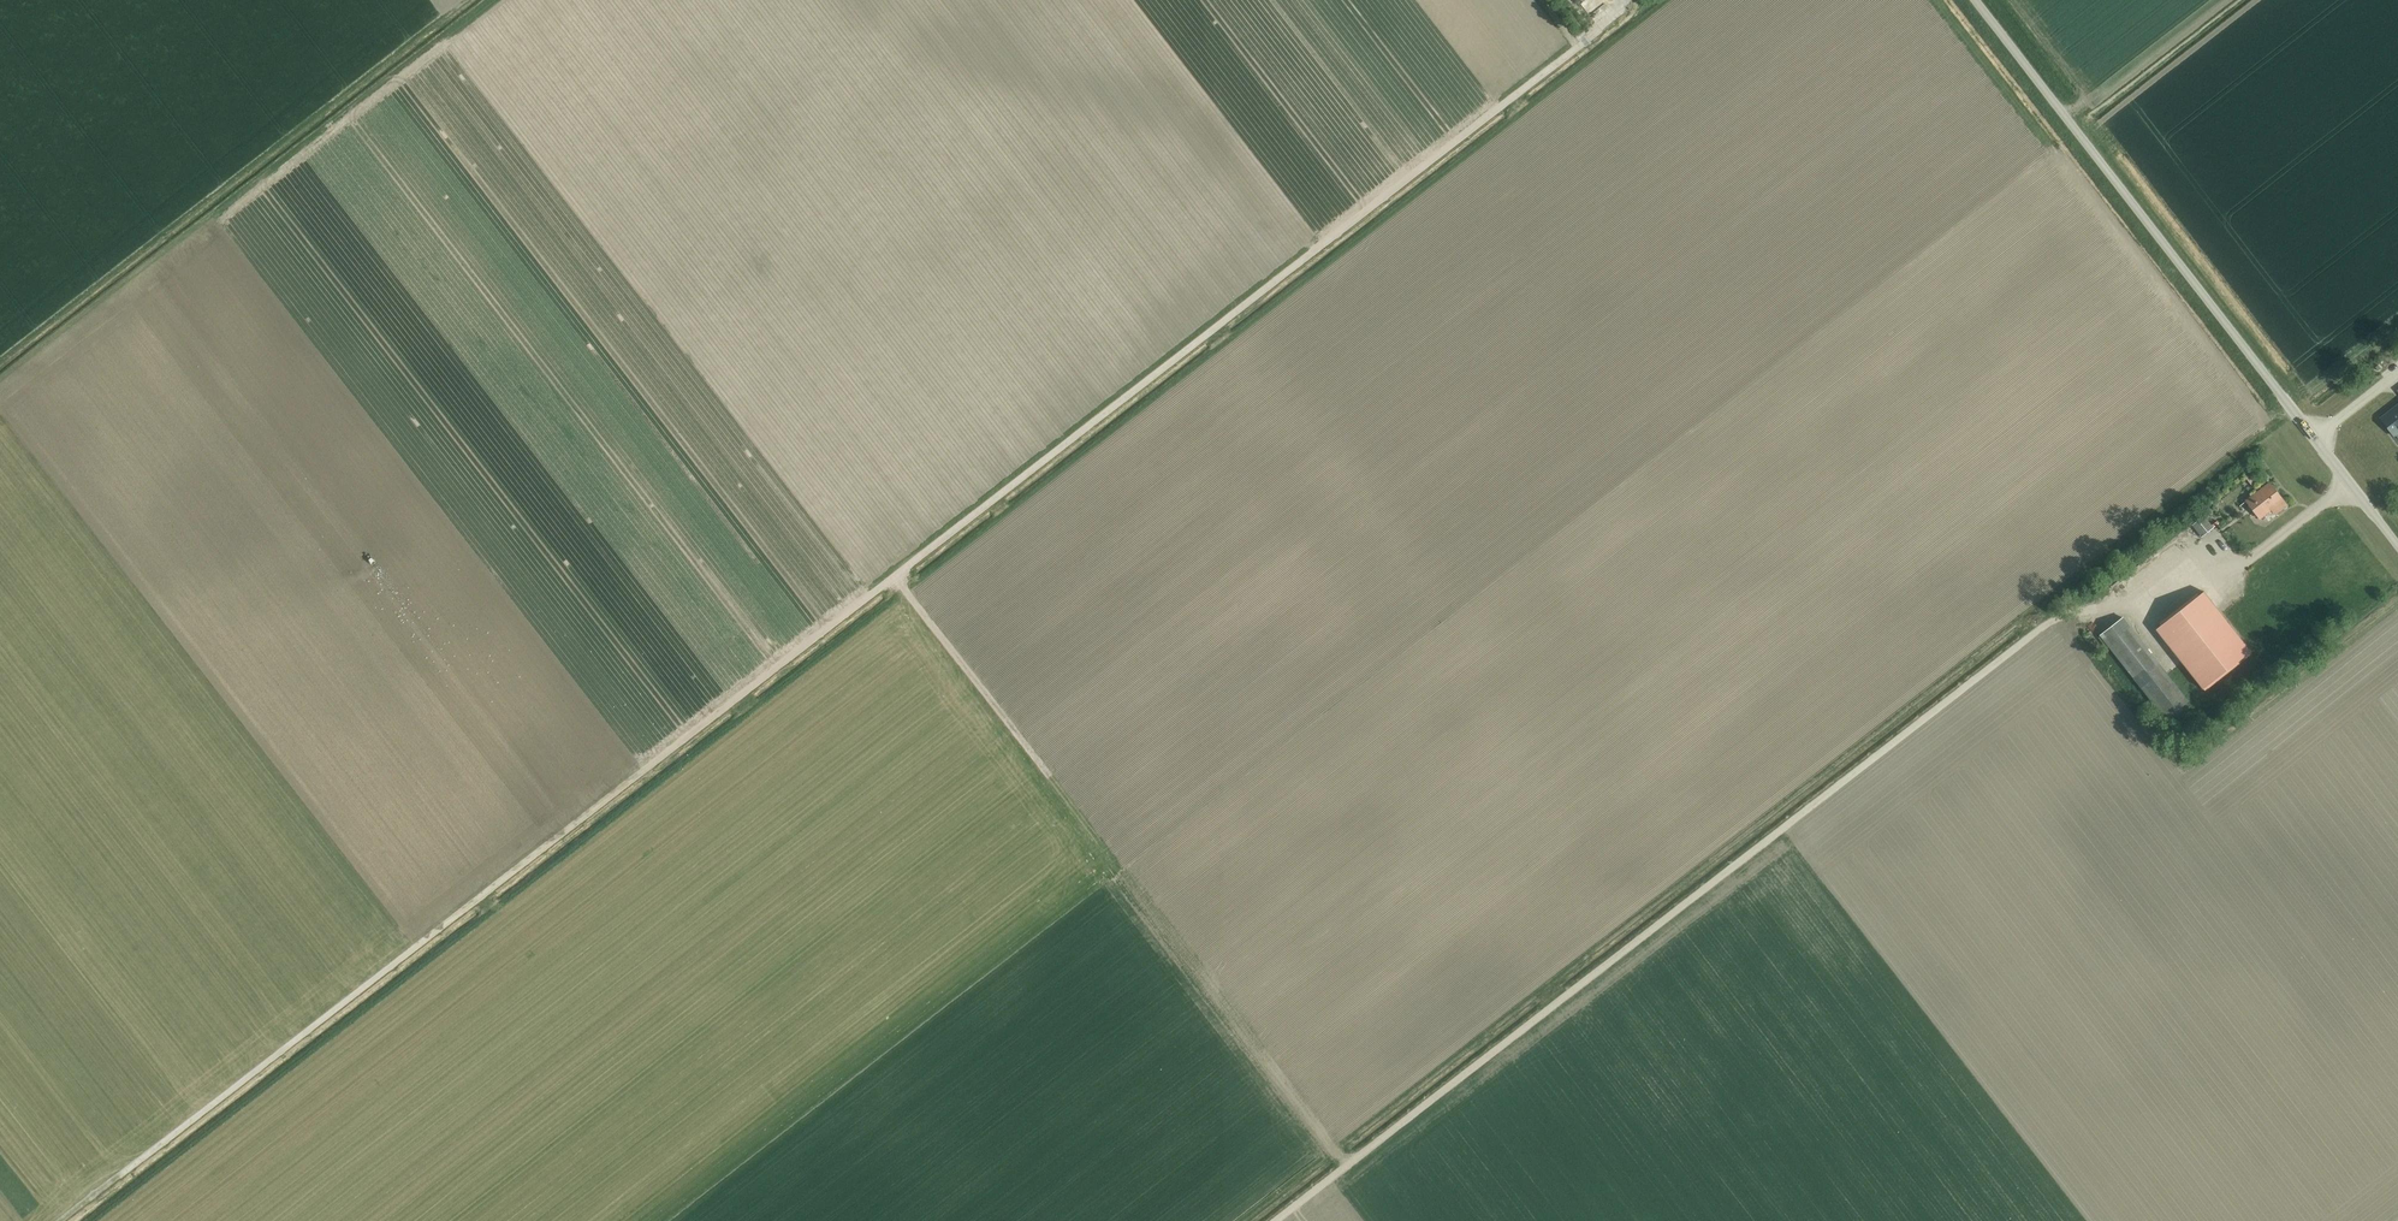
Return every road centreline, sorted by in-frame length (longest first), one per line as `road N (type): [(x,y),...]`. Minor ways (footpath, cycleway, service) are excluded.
road 1 (unclassified): [(2397,539),(1983,0)]

